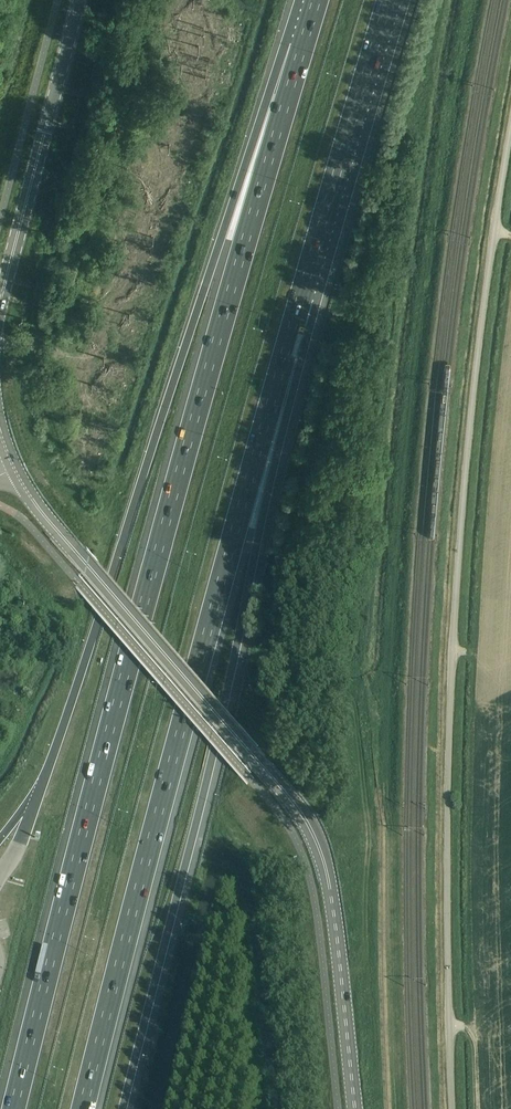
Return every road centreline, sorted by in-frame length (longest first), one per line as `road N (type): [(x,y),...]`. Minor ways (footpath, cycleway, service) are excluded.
road 1 (track): [(396,1108),(386,774),(397,610),(415,390),(475,0)]
road 2 (motorway): [(302,46),(117,699),(14,1108)]
road 3 (unclassified): [(452,1108),(453,632),(476,365),(510,123)]
road 4 (motorway): [(82,1108),(301,297)]
road 5 (motorway): [(122,1108),(214,758),(301,297)]
road 6 (motorway): [(302,46),(247,163),(38,794)]
road 7 (tertiary): [(354,1108),(328,876),(309,824),(37,506),(15,467)]
road 8 (tertiary): [(0,300),(79,0)]
road 9 (motorway): [(301,297),(389,0)]

